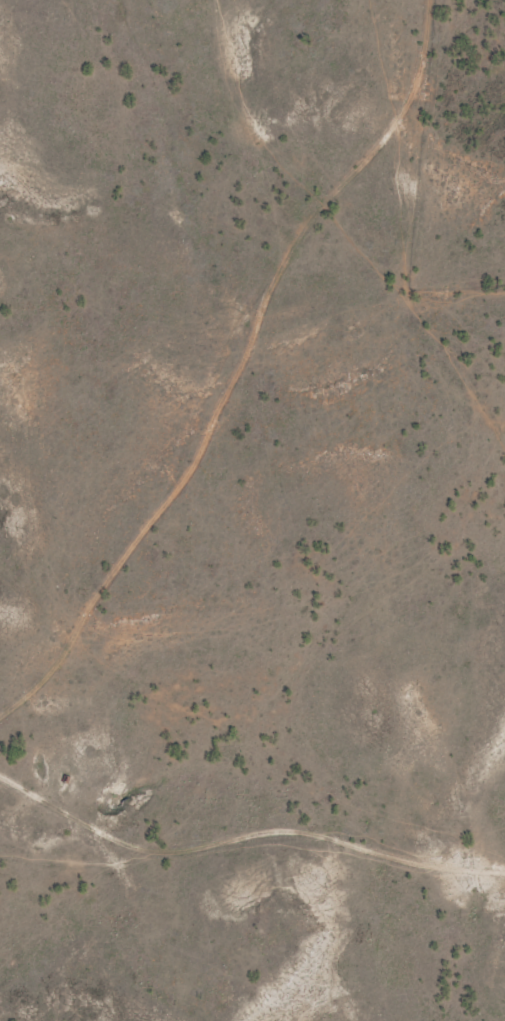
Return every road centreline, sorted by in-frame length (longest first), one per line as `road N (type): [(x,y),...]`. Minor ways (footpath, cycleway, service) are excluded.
road 1 (residential): [(426,140),(384,145),(301,301),(233,377),(138,567),(19,692),(0,728)]
road 2 (residential): [(0,798),(92,858),(390,869),(504,893)]
road 3 (residential): [(504,273),(467,260),(426,140)]
road 4 (residential): [(426,140),(449,0)]

